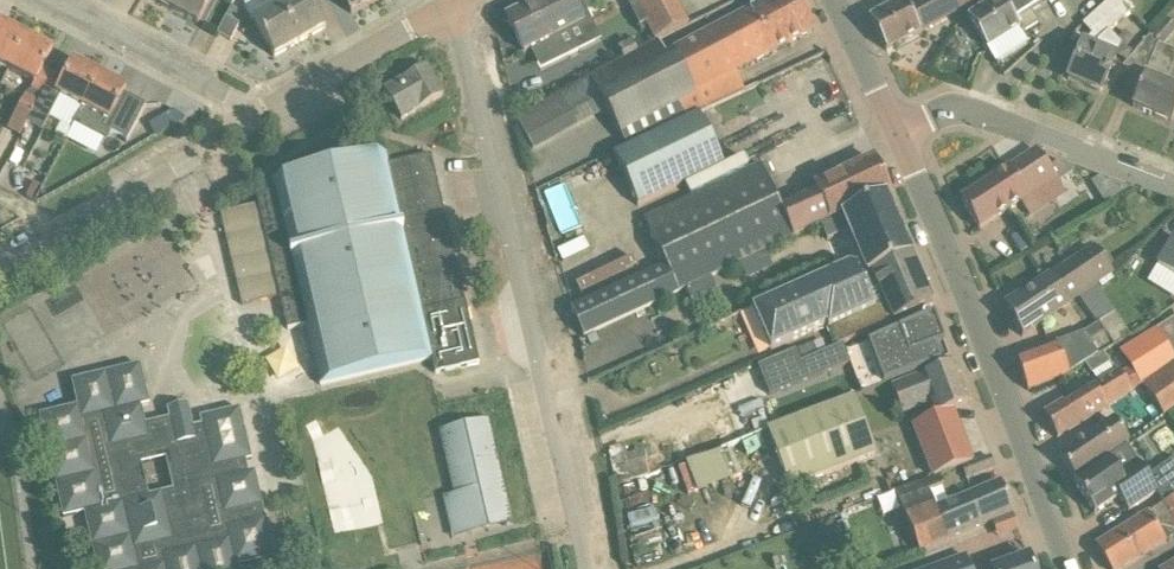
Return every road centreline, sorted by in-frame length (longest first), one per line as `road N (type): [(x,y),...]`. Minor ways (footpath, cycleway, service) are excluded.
road 1 (unclassified): [(594,568),(451,3)]
road 2 (tertiary): [(1059,568),(891,134)]
road 3 (unclassified): [(0,269),(262,115)]
road 4 (unclassified): [(1173,191),(952,106),(891,134)]
road 5 (residential): [(262,115),(47,0)]
road 6 (unclassified): [(262,115),(451,3)]
road 7 (tertiary): [(891,134),(826,0)]

